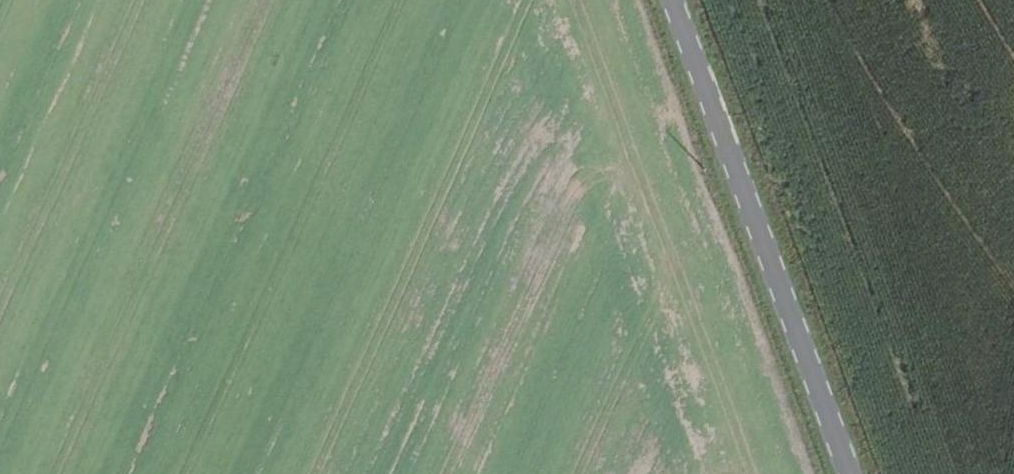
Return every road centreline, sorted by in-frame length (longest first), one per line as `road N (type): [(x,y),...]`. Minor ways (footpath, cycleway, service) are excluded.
road 1 (tertiary): [(672,0),(852,473)]

